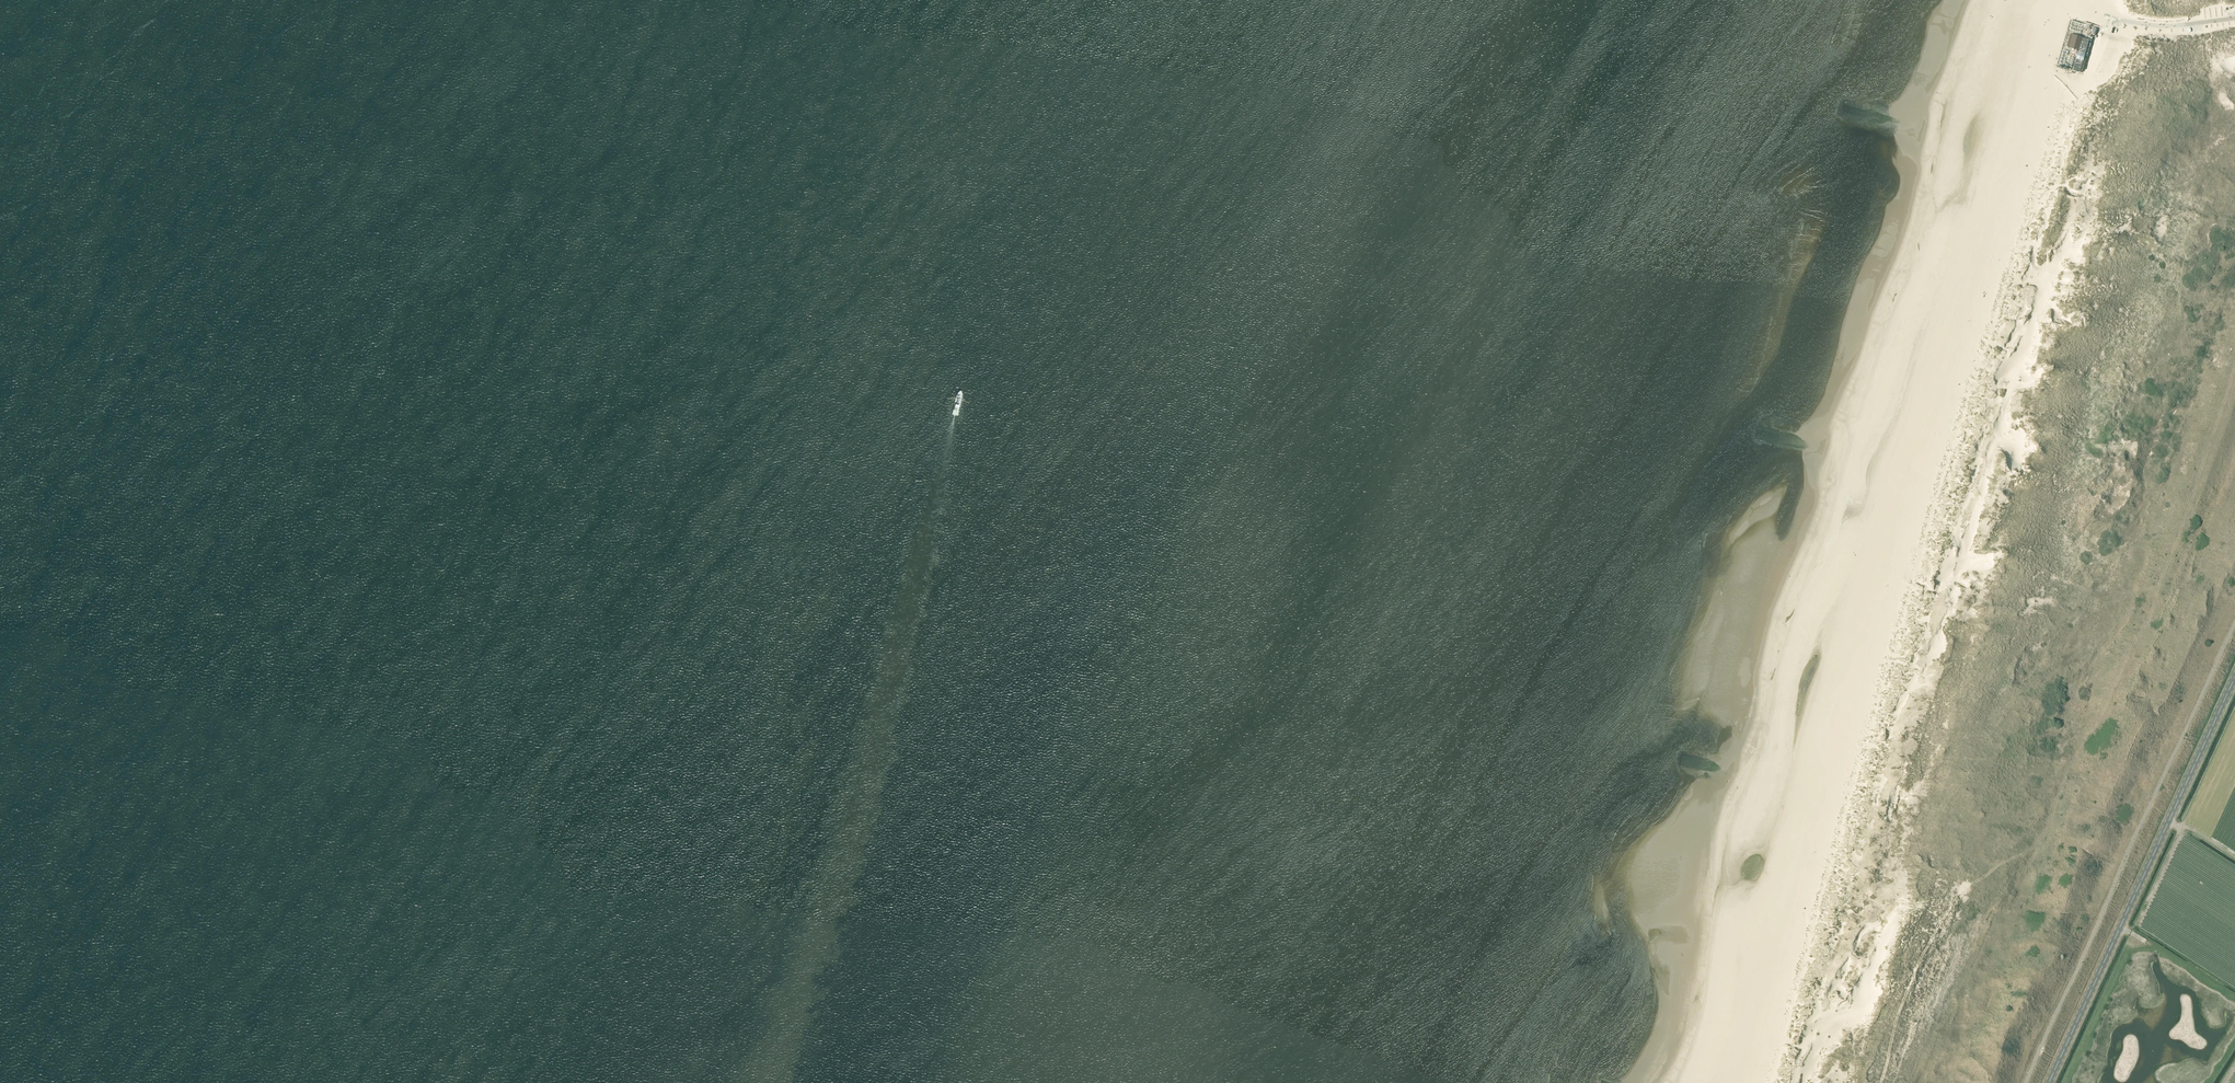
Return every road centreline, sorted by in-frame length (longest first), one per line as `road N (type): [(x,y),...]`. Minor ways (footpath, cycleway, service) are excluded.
road 1 (track): [(2234,367),(2152,609),(2099,725),(2071,764),(2038,844),(1959,889),(1910,982),(1879,1082)]
road 2 (secondary): [(2049,1082),(2234,677)]

